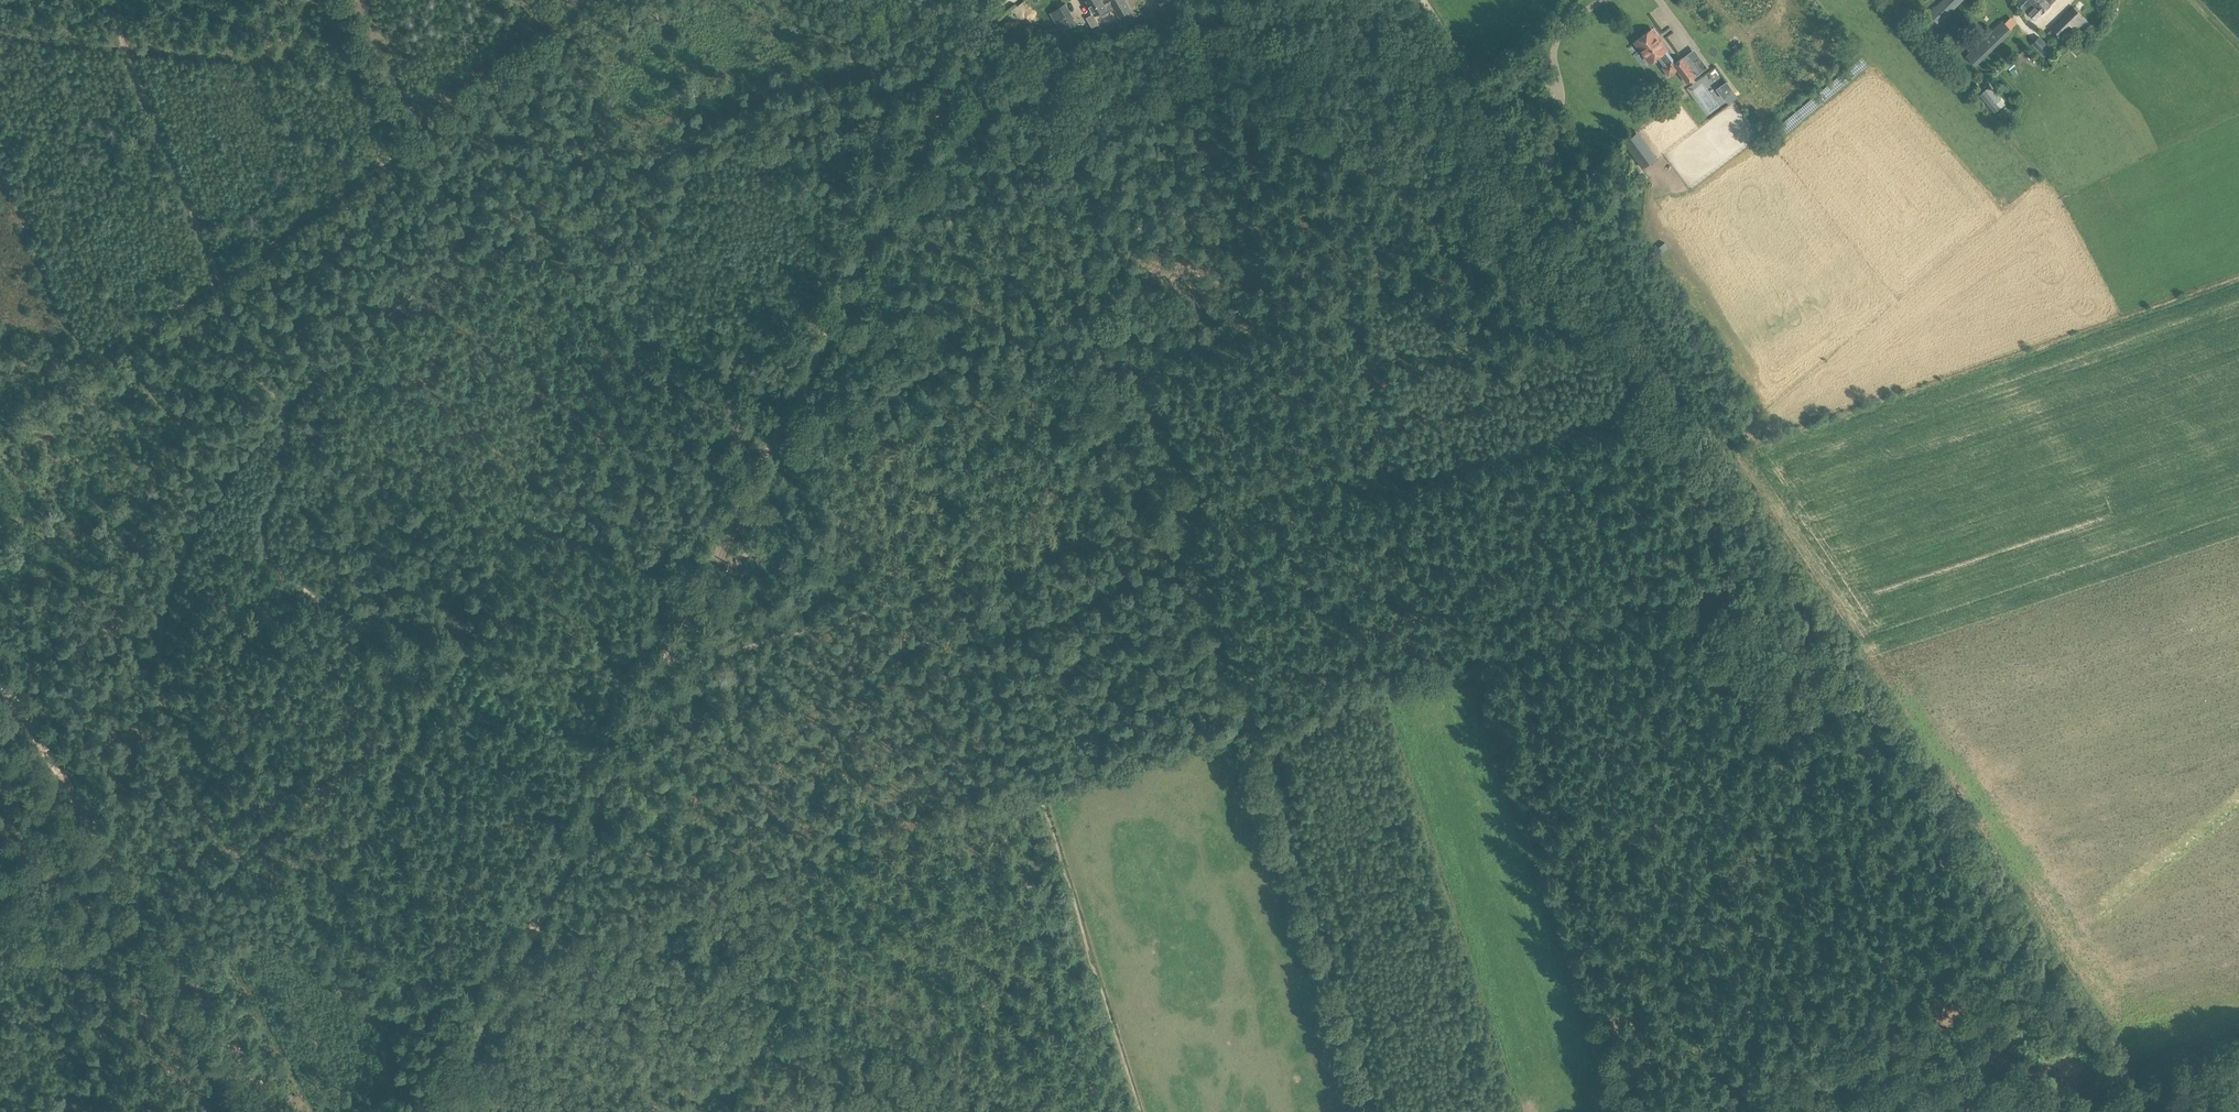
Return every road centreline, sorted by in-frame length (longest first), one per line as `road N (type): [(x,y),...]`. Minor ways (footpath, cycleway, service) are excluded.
road 1 (track): [(1850,1111),(1829,1051),(1779,757),(1739,613),(1680,449),(1626,365),(1458,220),(1372,163),(1233,90),(1099,49),(1044,43),(964,63)]
road 2 (track): [(1036,45),(1377,1111)]
road 3 (track): [(2039,942),(1524,155)]
road 4 (track): [(669,660),(964,63)]
road 5 (track): [(88,364),(612,0)]
road 6 (track): [(1676,1111),(2039,942),(2152,1111)]
road 7 (track): [(1036,794),(517,954)]
road 8 (track): [(439,1111),(669,660)]
road 9 (track): [(1251,726),(1728,578)]
road 10 (track): [(1135,362),(1505,257)]
road 11 (track): [(142,908),(0,681)]
road 12 (track): [(1183,513),(969,581)]
road 13 (track): [(125,47),(273,60),(289,53),(310,0)]
road 14 (unclassified): [(1422,0),(1524,155)]
road 15 (track): [(272,1111),(182,964)]
road 16 (track): [(321,0),(400,149)]
road 17 (track): [(142,908),(122,914),(0,911)]
road 18 (track): [(984,23),(855,0)]
road 19 (track): [(382,161),(450,272)]

